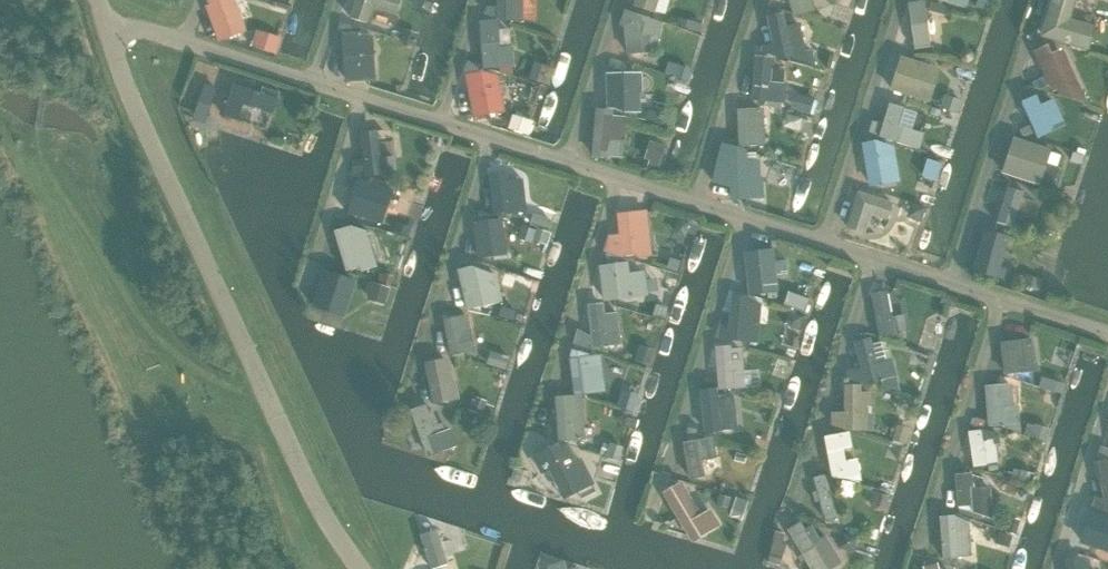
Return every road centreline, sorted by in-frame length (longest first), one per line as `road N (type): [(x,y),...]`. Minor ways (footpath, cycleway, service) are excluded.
road 1 (residential): [(1107,334),(187,40),(135,26),(106,27)]
road 2 (residential): [(360,568),(319,509),(129,94),(106,27)]

